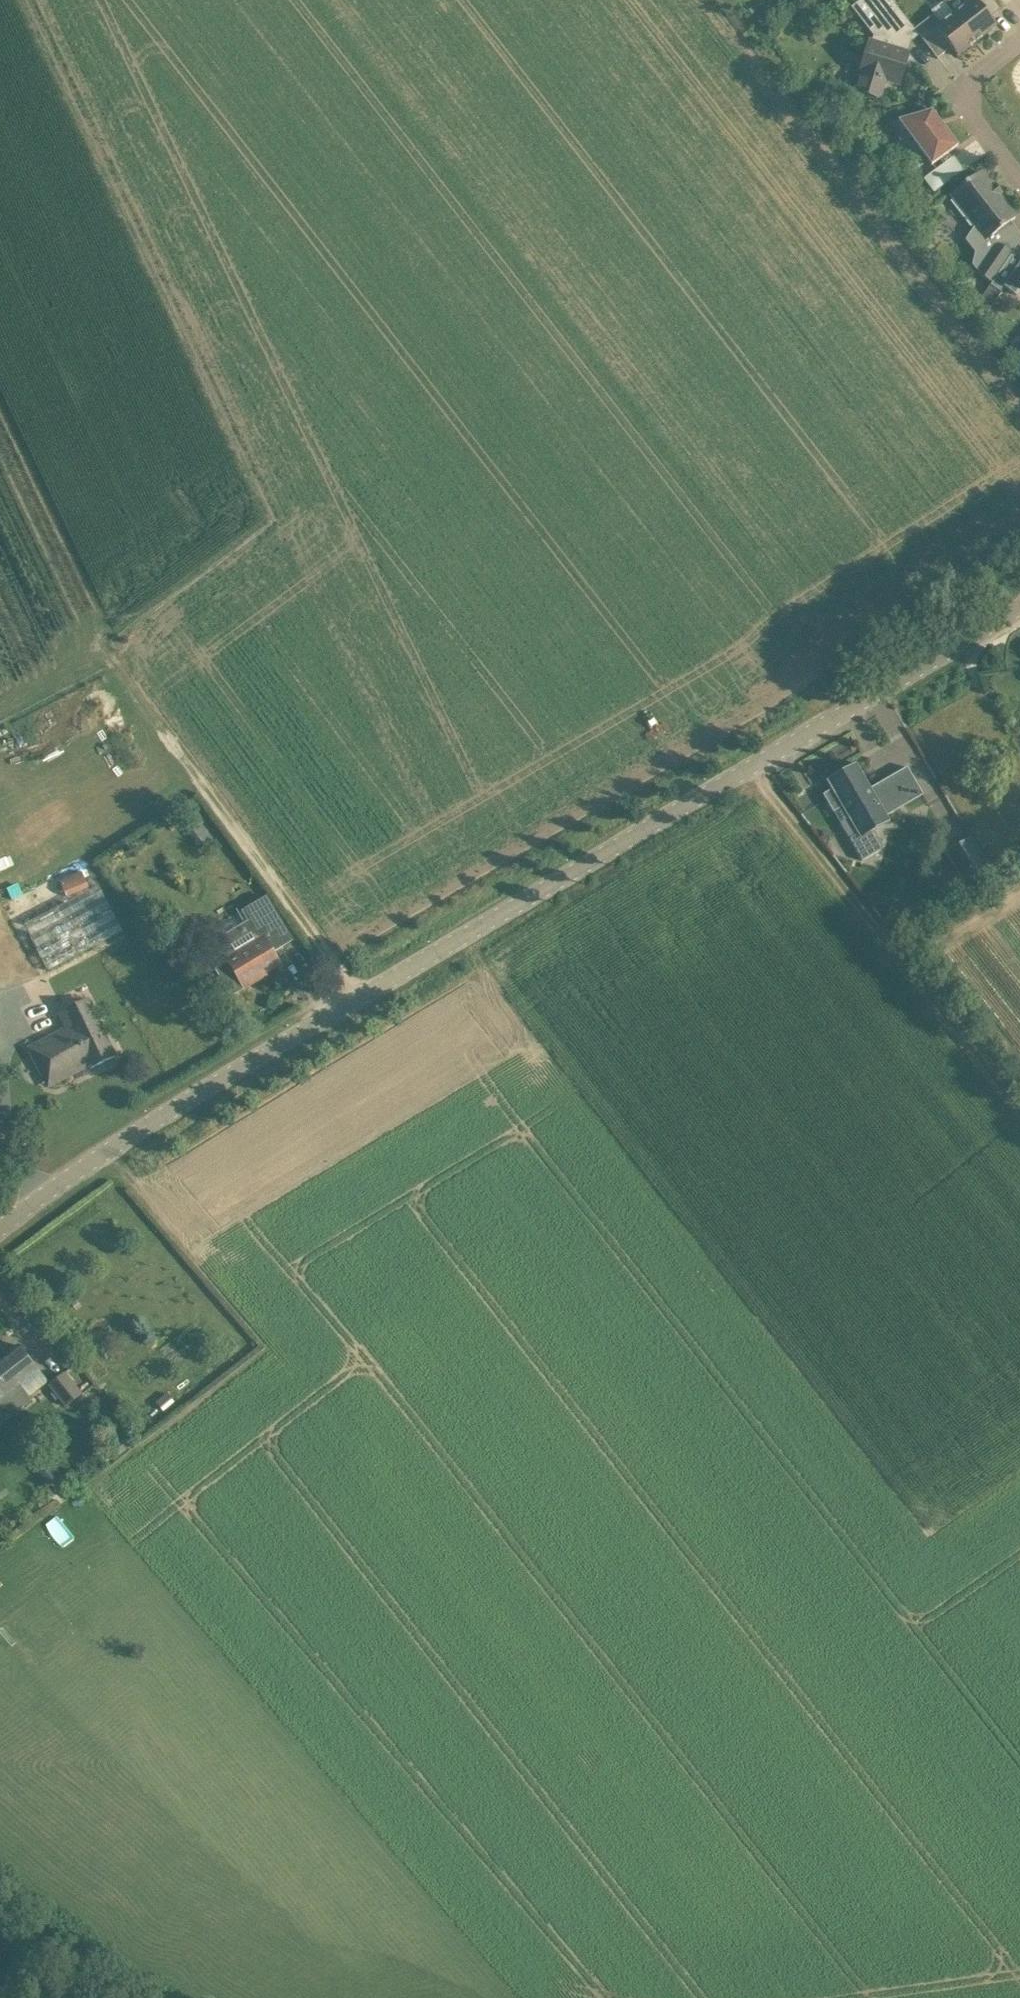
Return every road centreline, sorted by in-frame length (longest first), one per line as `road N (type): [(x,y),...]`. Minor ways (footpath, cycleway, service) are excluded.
road 1 (tertiary): [(0,1229),(98,1158),(1019,605)]
road 2 (track): [(93,660),(138,693),(360,998)]
road 3 (track): [(1019,1101),(756,765)]
road 4 (residential): [(1019,176),(957,96),(1019,39)]
road 5 (track): [(134,1997),(0,1897)]

